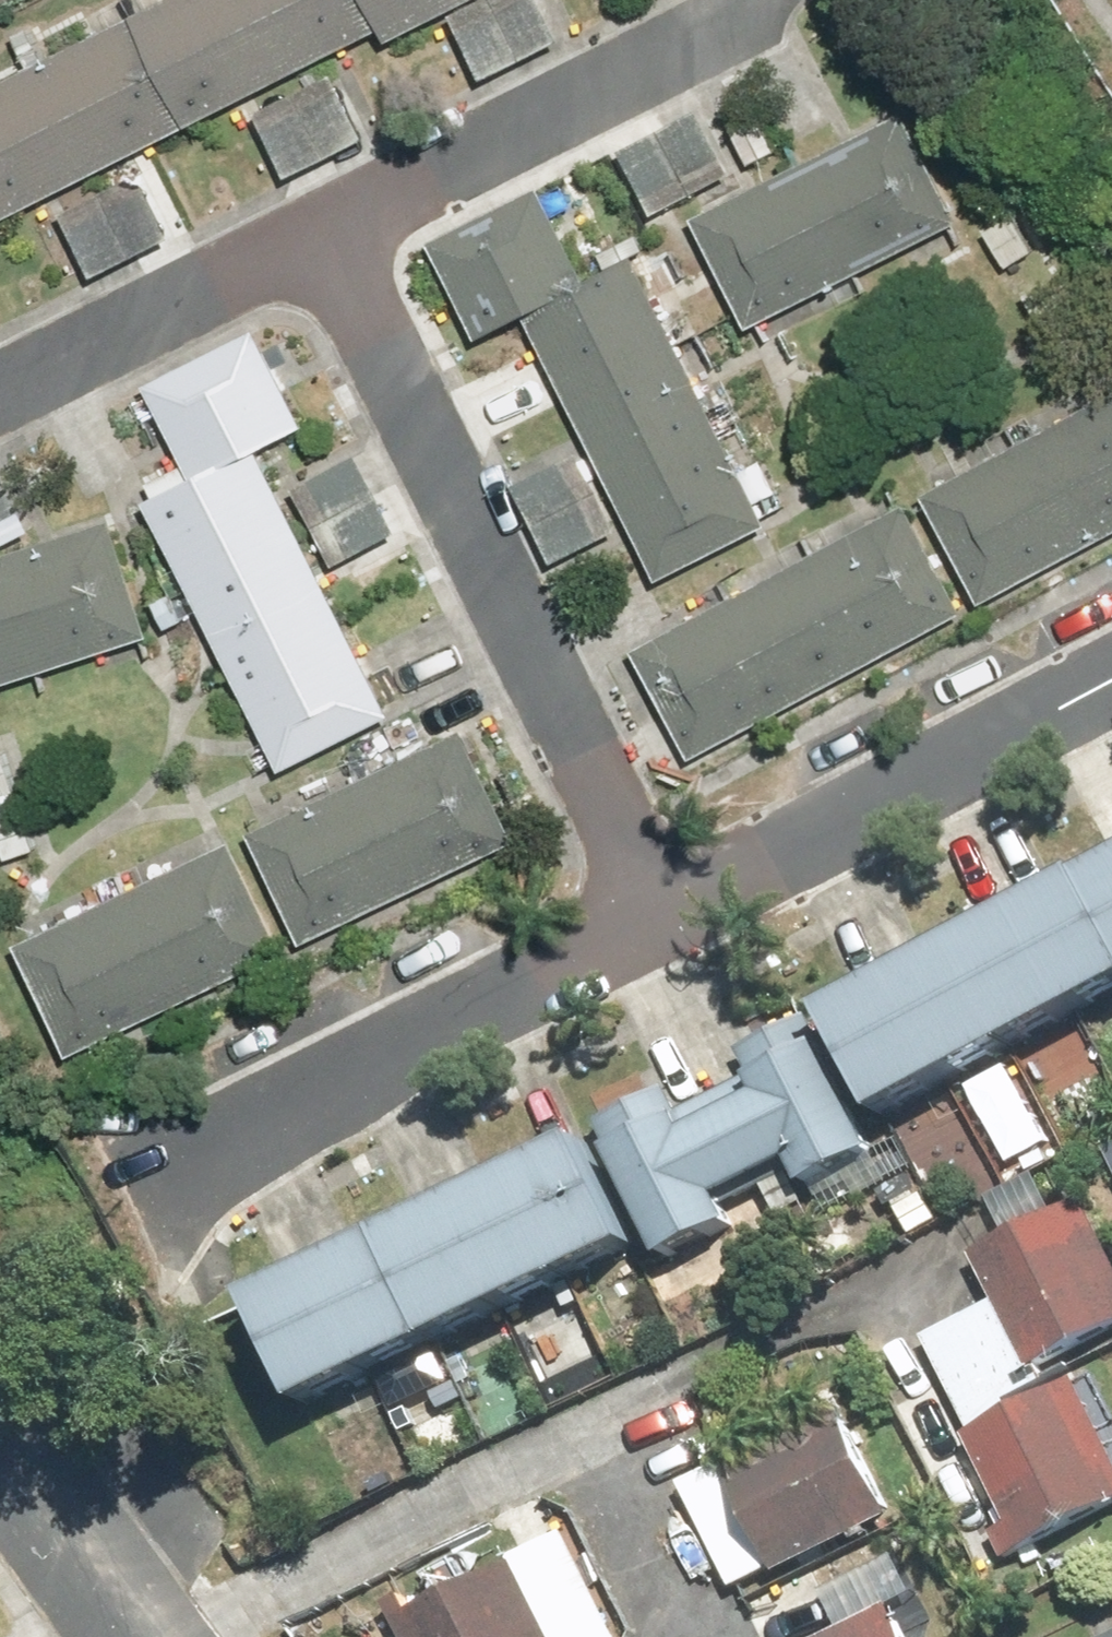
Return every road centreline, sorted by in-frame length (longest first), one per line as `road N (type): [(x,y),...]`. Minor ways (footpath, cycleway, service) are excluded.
road 1 (residential): [(313,235),(666,917)]
road 2 (residential): [(666,917),(165,1170)]
road 3 (residential): [(313,235),(783,0)]
road 4 (residential): [(1111,677),(666,917)]
road 5 (residential): [(0,391),(313,235)]
road 6 (residential): [(0,1465),(137,1636)]

